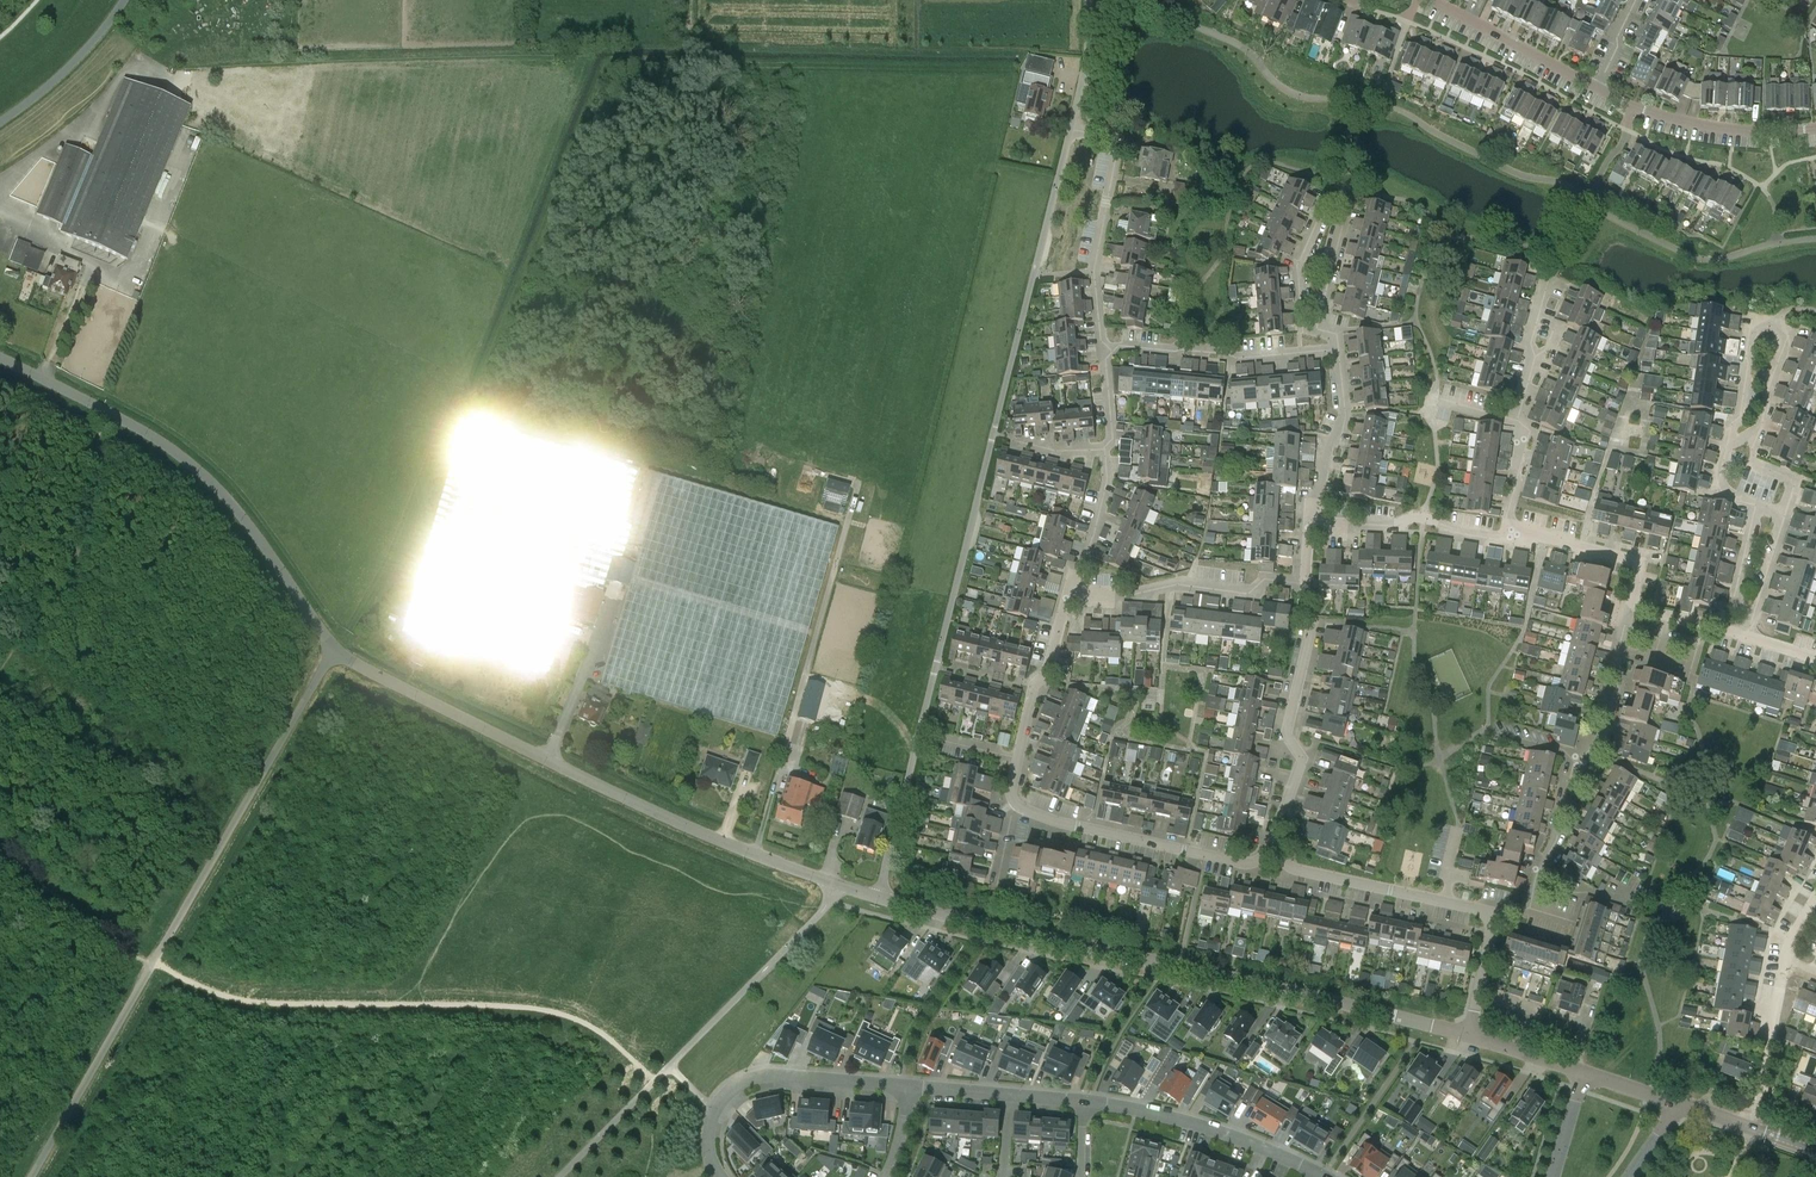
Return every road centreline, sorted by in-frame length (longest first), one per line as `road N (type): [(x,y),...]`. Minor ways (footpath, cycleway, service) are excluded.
road 1 (residential): [(878,898),(1074,128)]
road 2 (unclassified): [(334,651),(31,1176)]
road 3 (residential): [(1468,1035),(878,898)]
road 4 (unclassified): [(878,898),(725,844),(591,783),(334,651)]
road 5 (unclassified): [(334,651),(236,512),(179,457),(0,360)]
road 6 (track): [(334,651),(385,570),(500,280)]
road 7 (residential): [(1276,860),(1305,772),(1298,700),(1321,637),(1310,573)]
road 8 (residential): [(904,1087),(748,1081),(729,1091),(706,1125),(719,1176)]
road 9 (residential): [(1728,447),(1753,322),(1789,335),(1760,435)]
road 10 (residential): [(1276,860),(1216,855),(1016,808)]
road 11 (residential): [(1104,350),(1096,290),(1122,152),(1117,136),(1074,128)]
road 12 (residential): [(1324,1176),(1195,1120),(1085,1101)]
road 13 (residential): [(1069,596),(1135,595),(1185,581),(1252,590),(1278,573),(1310,573)]
road 14 (residential): [(1104,350),(1233,357),(1341,345)]
road 15 (residential): [(1497,913),(1276,860)]
road 16 (residential): [(1815,126),(1694,125),(1598,90)]
road 17 (residential): [(1317,533),(1419,521),(1512,534)]
road 18 (residential): [(1317,533),(1342,461),(1341,345)]
road 19 (residential): [(1598,90),(1433,0)]
road 20 (residential): [(1017,761),(1033,688),(1051,665),(1069,596)]
road 21 (residential): [(1512,534),(1628,559),(1640,568),(1634,608)]
road 22 (residential): [(1634,608),(1598,743),(1574,763)]
road 23 (residential): [(1746,1127),(1789,962)]
road 24 (residential): [(1069,596),(1110,484),(1106,447)]
road 25 (residential): [(1517,419),(1548,267)]
road 26 (residential): [(1323,326),(1307,327),(1300,271),(1327,194)]
road 27 (residential): [(1327,194),(1350,204),(1323,326)]
road 28 (residential): [(1074,128),(1090,0)]
road 29 (residential): [(1497,913),(1468,1035)]
road 30 (residential): [(1758,615),(1789,527),(1785,514),(1769,509)]
road 31 (residential): [(1574,763),(1541,882)]
road 32 (residential): [(1754,636),(1634,608)]
road 33 (residential): [(1512,534),(1529,432),(1517,419)]
road 34 (residential): [(1758,615),(1739,602),(1769,509)]

